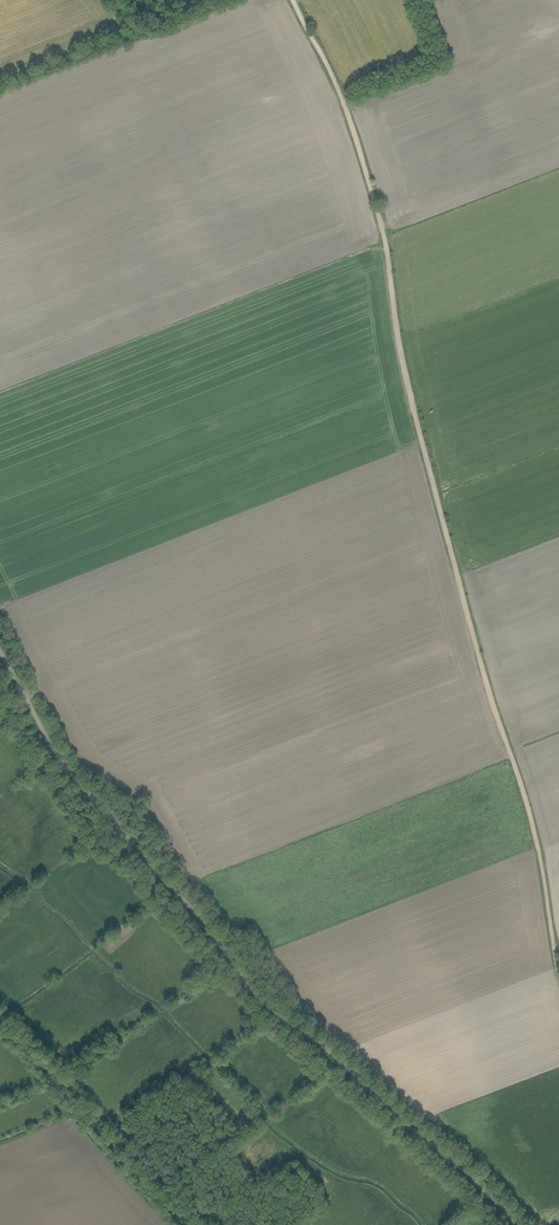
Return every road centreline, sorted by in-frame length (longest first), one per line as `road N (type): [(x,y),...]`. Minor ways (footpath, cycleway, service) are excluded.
road 1 (track): [(558,970),(539,855),(408,385),(380,220),(339,95),(292,0)]
road 2 (unclassified): [(515,1224),(459,1165),(247,980),(67,768),(0,650)]
road 3 (track): [(182,1224),(0,1020)]

